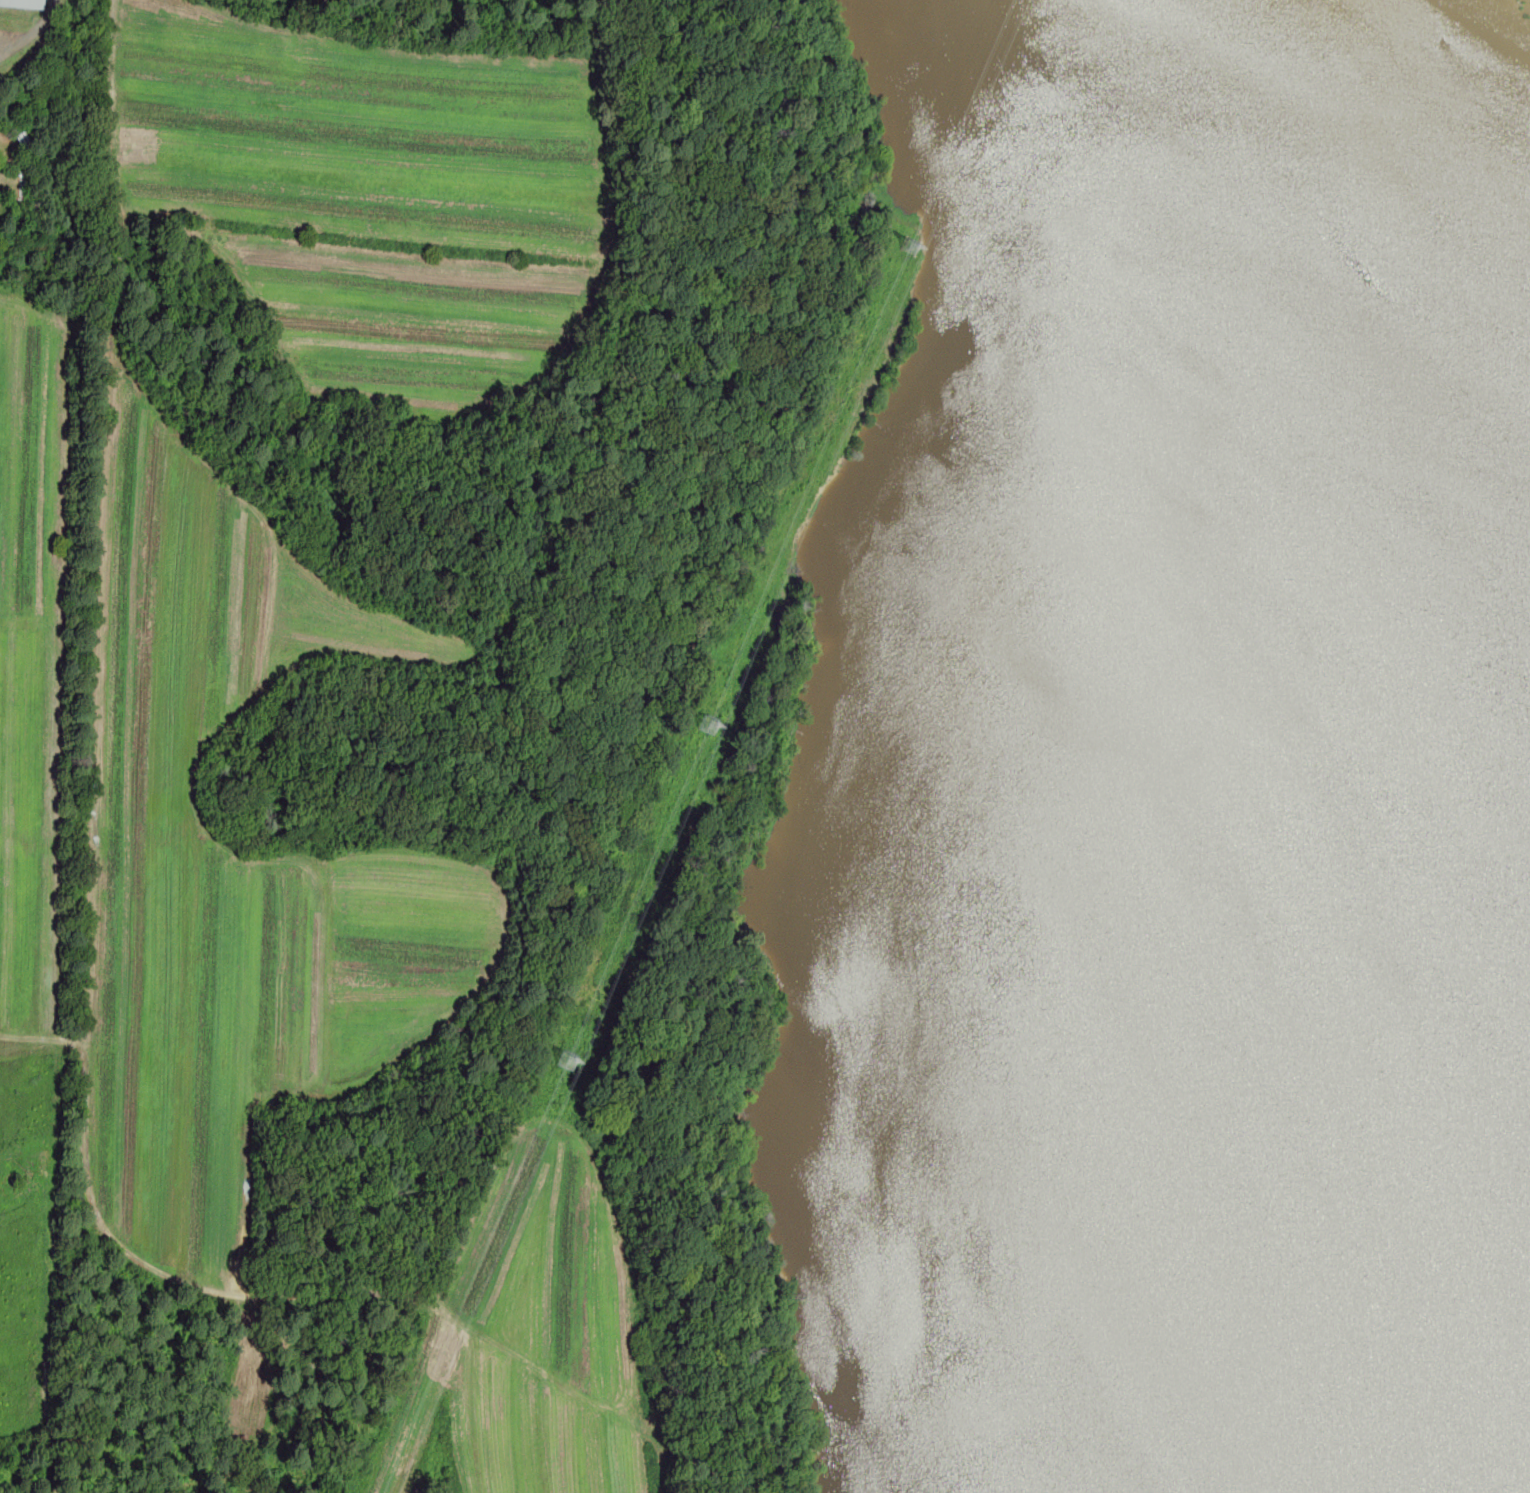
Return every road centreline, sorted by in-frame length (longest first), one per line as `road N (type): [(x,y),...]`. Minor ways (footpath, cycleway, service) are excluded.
road 1 (track): [(0,1039),(57,1035),(76,1045),(87,1066),(87,1208),(107,1245),(150,1276),(253,1299),(426,1299),(654,1432)]

